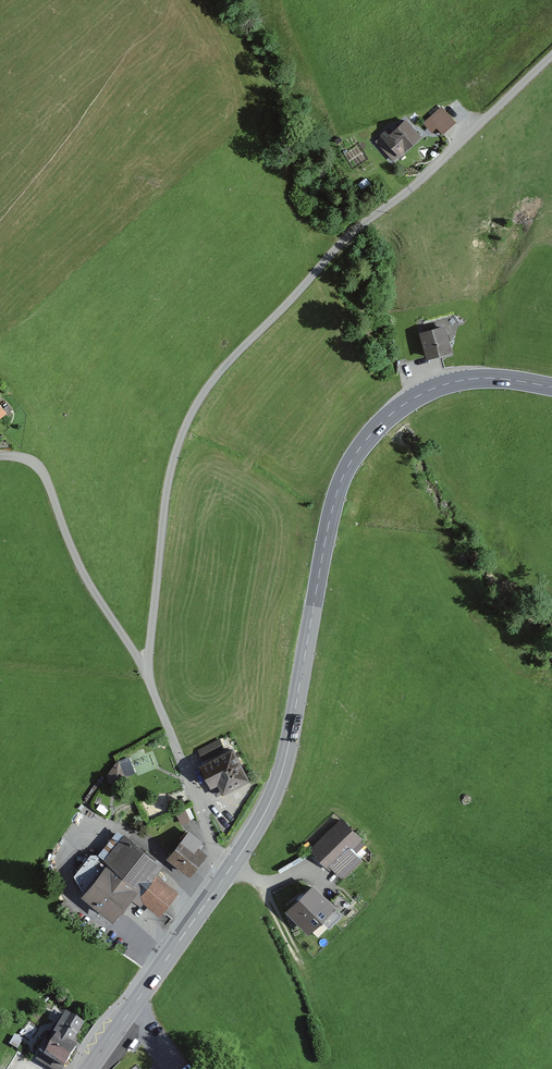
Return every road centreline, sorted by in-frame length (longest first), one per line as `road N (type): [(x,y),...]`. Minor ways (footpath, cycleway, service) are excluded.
road 1 (unclassified): [(551,56),(413,191),(343,244),(209,385),(176,455),(148,675)]
road 2 (primary): [(551,387),(493,379),(442,386),(387,418),(351,462),(328,532),(284,766),(229,871)]
road 3 (unclassified): [(148,675),(96,594),(51,485),(39,467),(0,457)]
road 4 (primary): [(229,871),(89,1068)]
road 5 (unclassified): [(229,871),(148,675)]
road 6 (track): [(263,884),(332,1048)]

